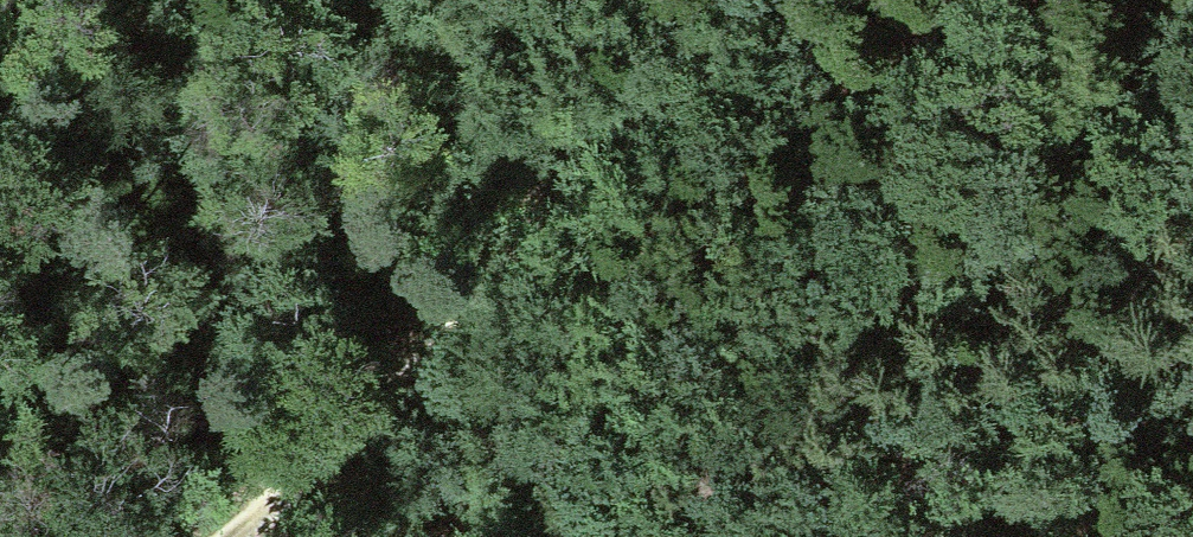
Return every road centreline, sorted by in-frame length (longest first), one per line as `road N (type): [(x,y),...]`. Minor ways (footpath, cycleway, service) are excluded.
road 1 (track): [(1192,339),(892,436),(470,536)]
road 2 (track): [(759,0),(373,453),(246,536)]

